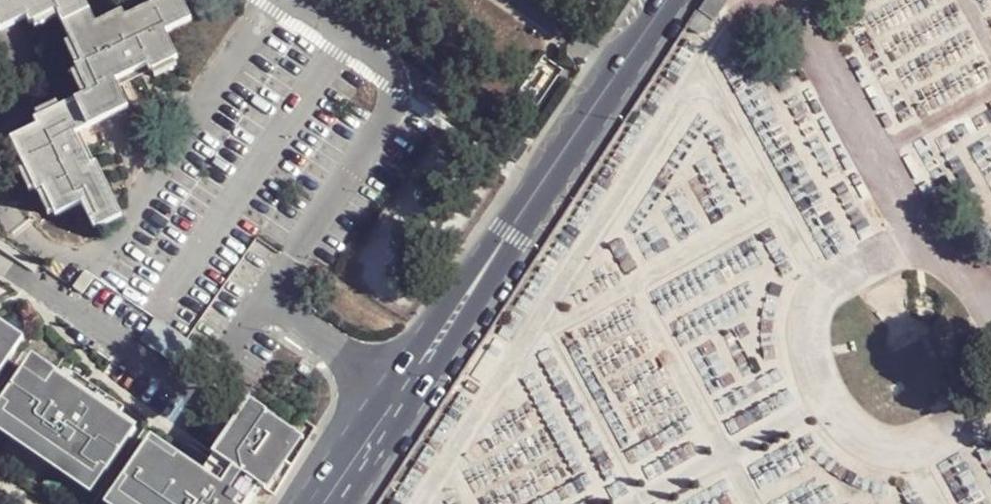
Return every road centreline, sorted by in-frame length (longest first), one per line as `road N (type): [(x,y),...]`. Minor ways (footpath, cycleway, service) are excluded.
road 1 (secondary): [(666,0),(411,395),(328,503)]

